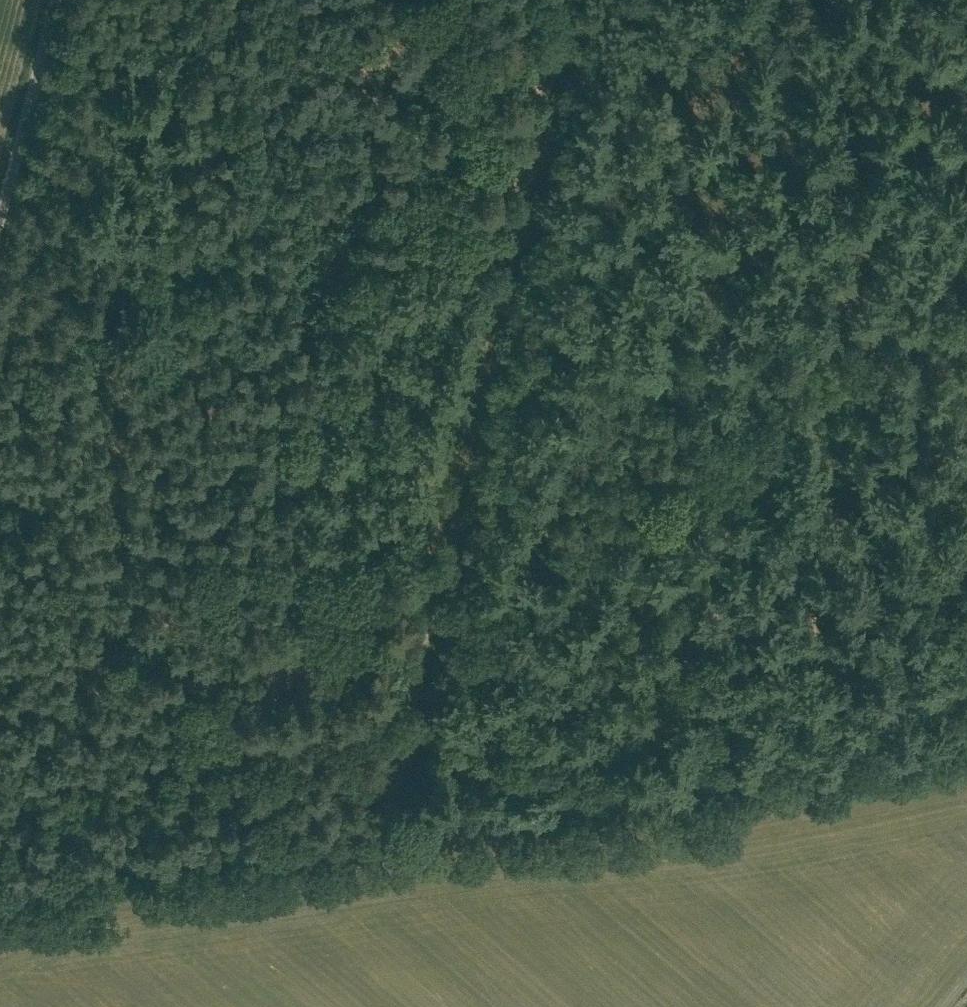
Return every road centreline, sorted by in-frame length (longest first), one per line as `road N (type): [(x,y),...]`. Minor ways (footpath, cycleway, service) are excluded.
road 1 (track): [(569,0),(390,827)]
road 2 (unclassified): [(53,0),(0,215)]

